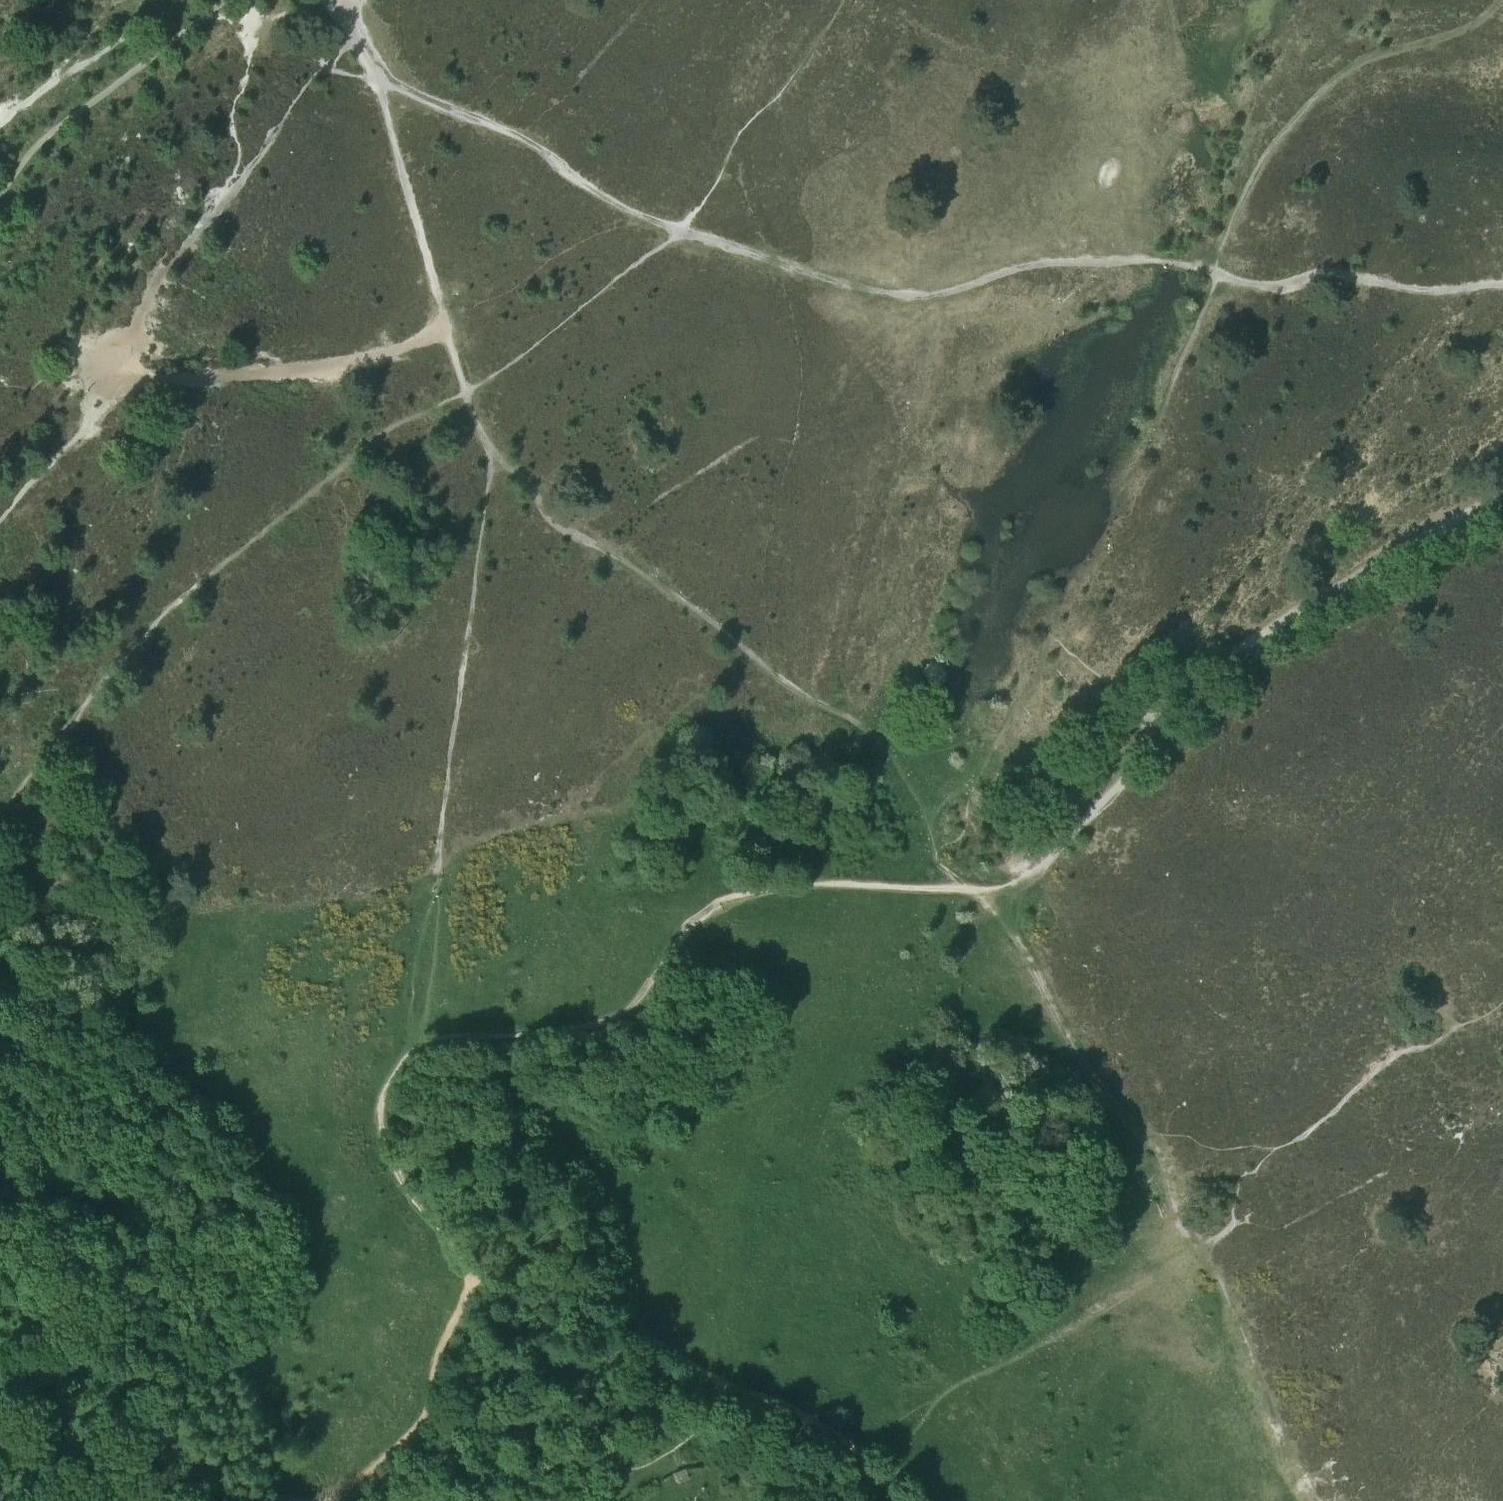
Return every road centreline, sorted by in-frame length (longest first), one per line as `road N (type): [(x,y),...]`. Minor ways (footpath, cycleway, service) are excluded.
road 1 (track): [(1502,494),(1293,611),(1210,672),(1040,872),(1016,888),(979,892)]
road 2 (track): [(226,0),(38,144),(0,195)]

